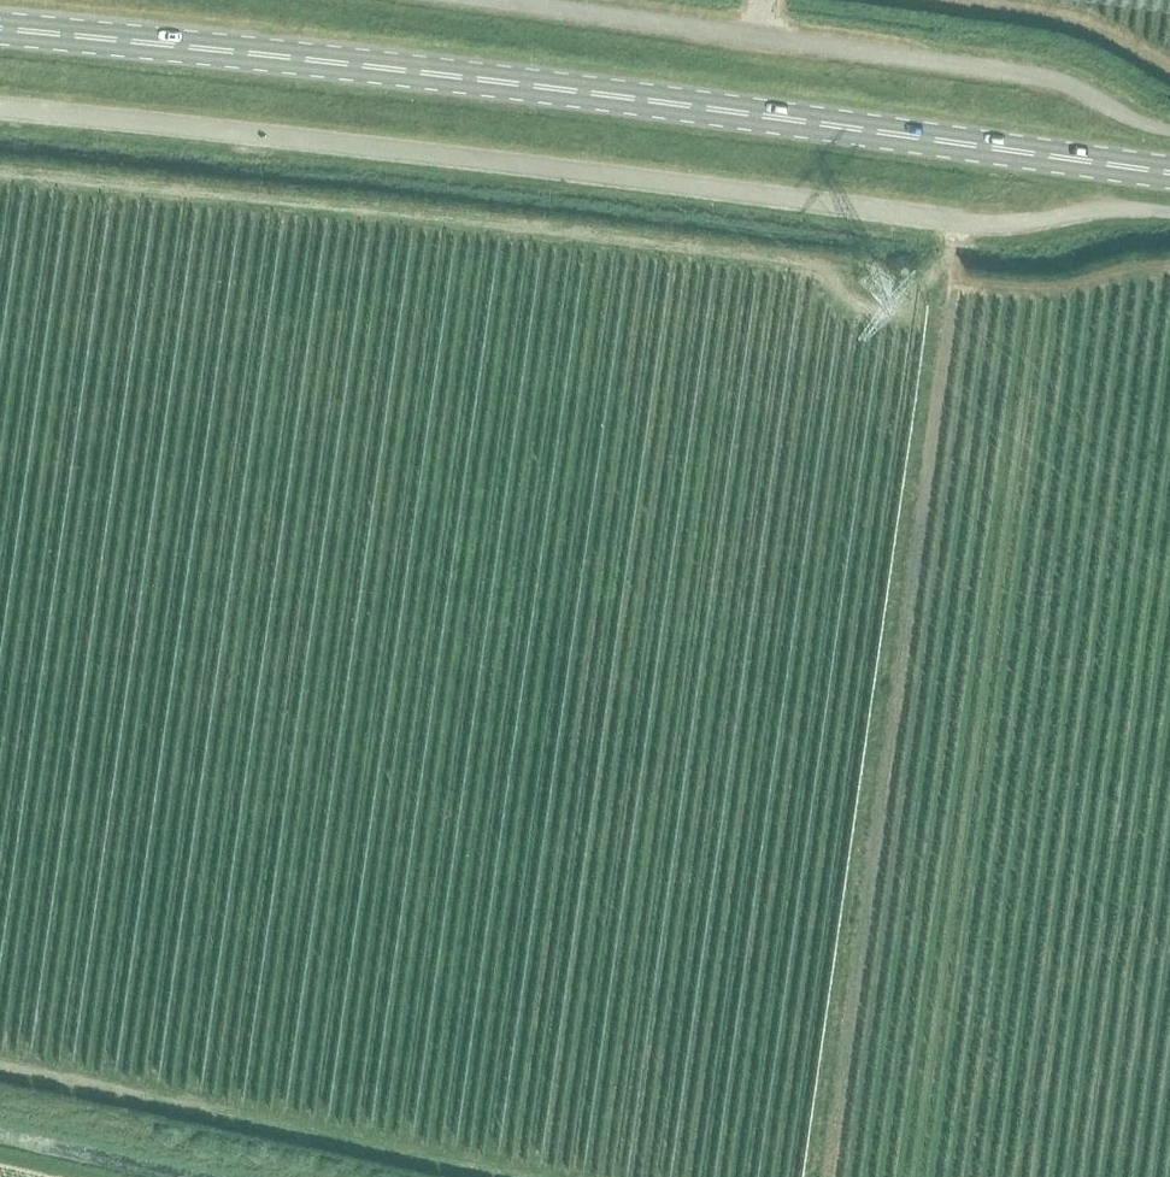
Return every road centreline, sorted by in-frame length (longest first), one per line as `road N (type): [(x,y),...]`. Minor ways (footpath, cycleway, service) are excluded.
road 1 (primary): [(1169,170),(663,100),(0,39)]
road 2 (unclassified): [(1101,102),(1063,81),(470,0)]

